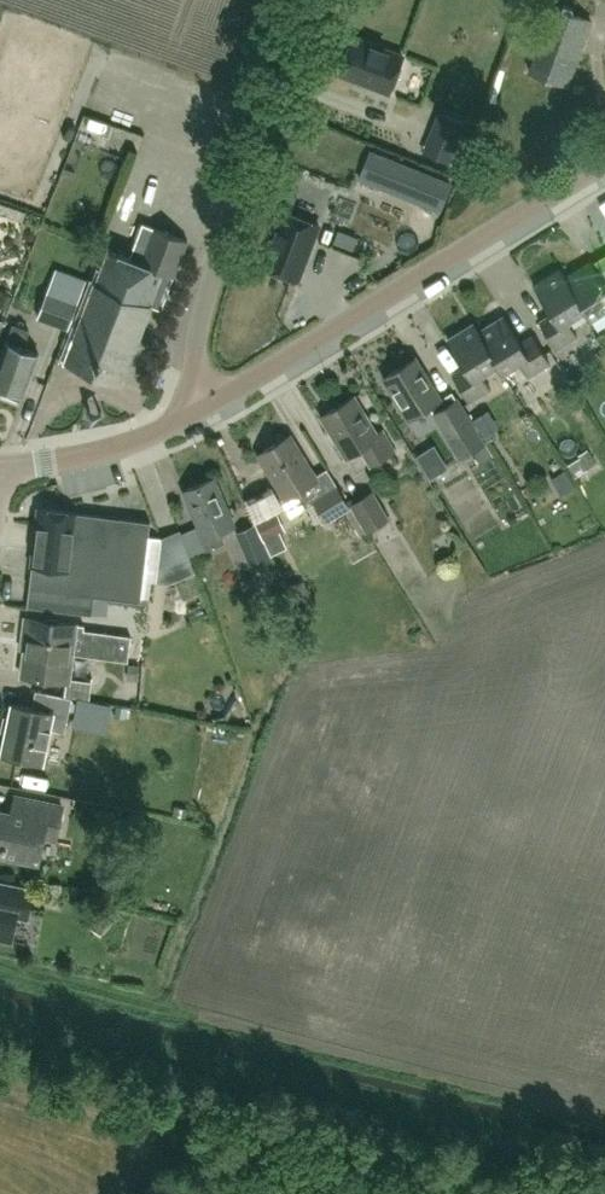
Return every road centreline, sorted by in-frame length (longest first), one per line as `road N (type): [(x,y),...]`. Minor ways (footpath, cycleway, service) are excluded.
road 1 (tertiary): [(207,404),(604,166)]
road 2 (residential): [(207,404),(193,366),(196,331),(309,0)]
road 3 (tertiary): [(5,466),(110,448),(207,404)]

